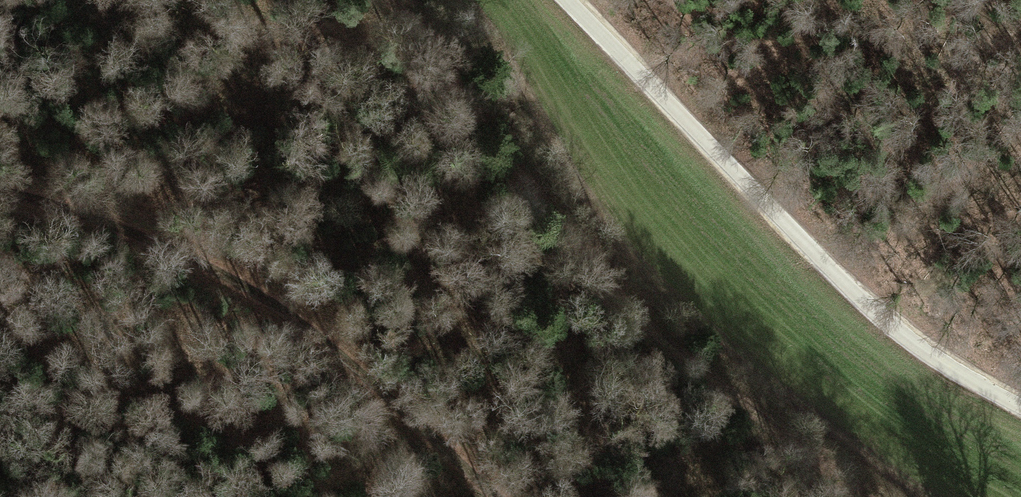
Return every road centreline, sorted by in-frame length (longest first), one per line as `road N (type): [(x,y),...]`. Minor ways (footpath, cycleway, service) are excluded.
road 1 (track): [(392,0),(472,91),(572,244),(685,356),(866,496)]
road 2 (unclassified): [(1020,413),(957,377),(891,325),(715,157),(571,0)]
road 3 (track): [(501,496),(359,368),(260,293),(83,212),(0,188)]

